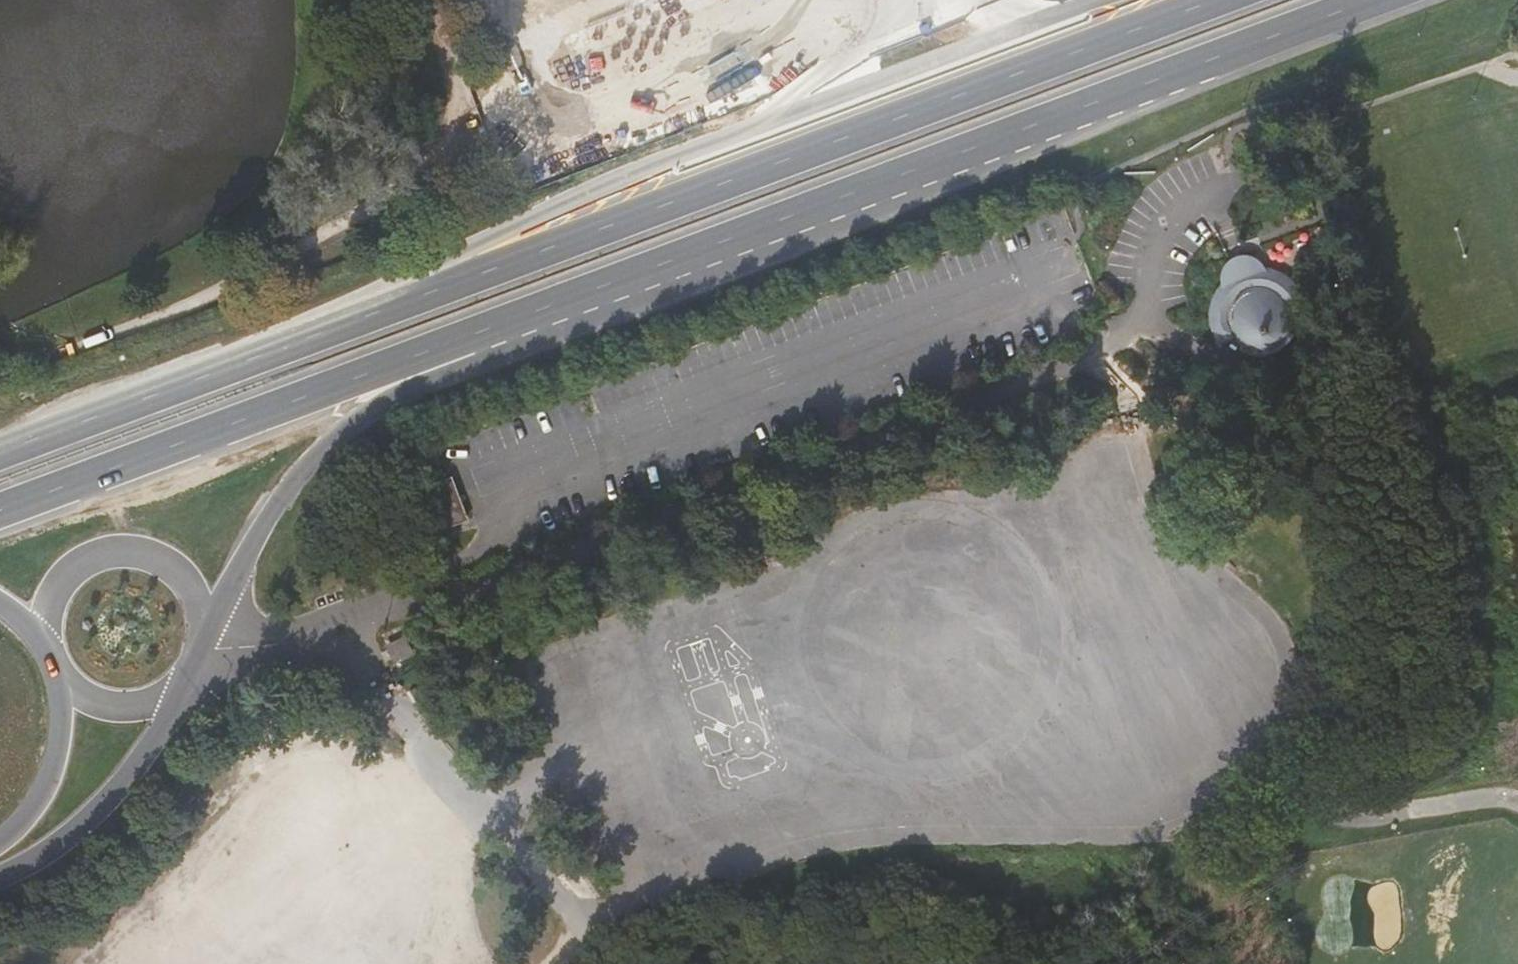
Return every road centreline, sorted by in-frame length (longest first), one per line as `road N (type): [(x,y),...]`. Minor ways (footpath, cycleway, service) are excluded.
road 1 (track): [(353,622),(378,669),(577,925),(689,883),(823,850),(954,839),(1129,846),(1190,839),(1252,783),(1286,715),(1290,651),(1182,554),(1141,490),(1119,411)]
road 2 (primary): [(1210,0),(0,451)]
road 3 (primary): [(475,340),(1371,0)]
road 4 (track): [(1038,712),(1060,667),(1062,616),(1044,568),(1010,531),(964,510),(913,508),(865,525),(828,560),(807,605),(805,656),(822,704),(857,741),(903,762),(953,764),(1021,731)]
road 5 (primary): [(0,513),(475,340)]
road 6 (primary): [(201,633),(289,487),(323,449),(475,340)]
road 7 (primary): [(0,877),(69,837),(99,809),(159,732),(184,677)]
road 8 (primary): [(201,633),(198,608),(168,566),(119,553),(73,572),(57,593),(49,643)]
road 9 (primary): [(63,676),(65,715),(51,777),(23,820),(0,838)]
road 10 (primary): [(63,676),(101,702),(123,706),(167,692),(184,677)]

